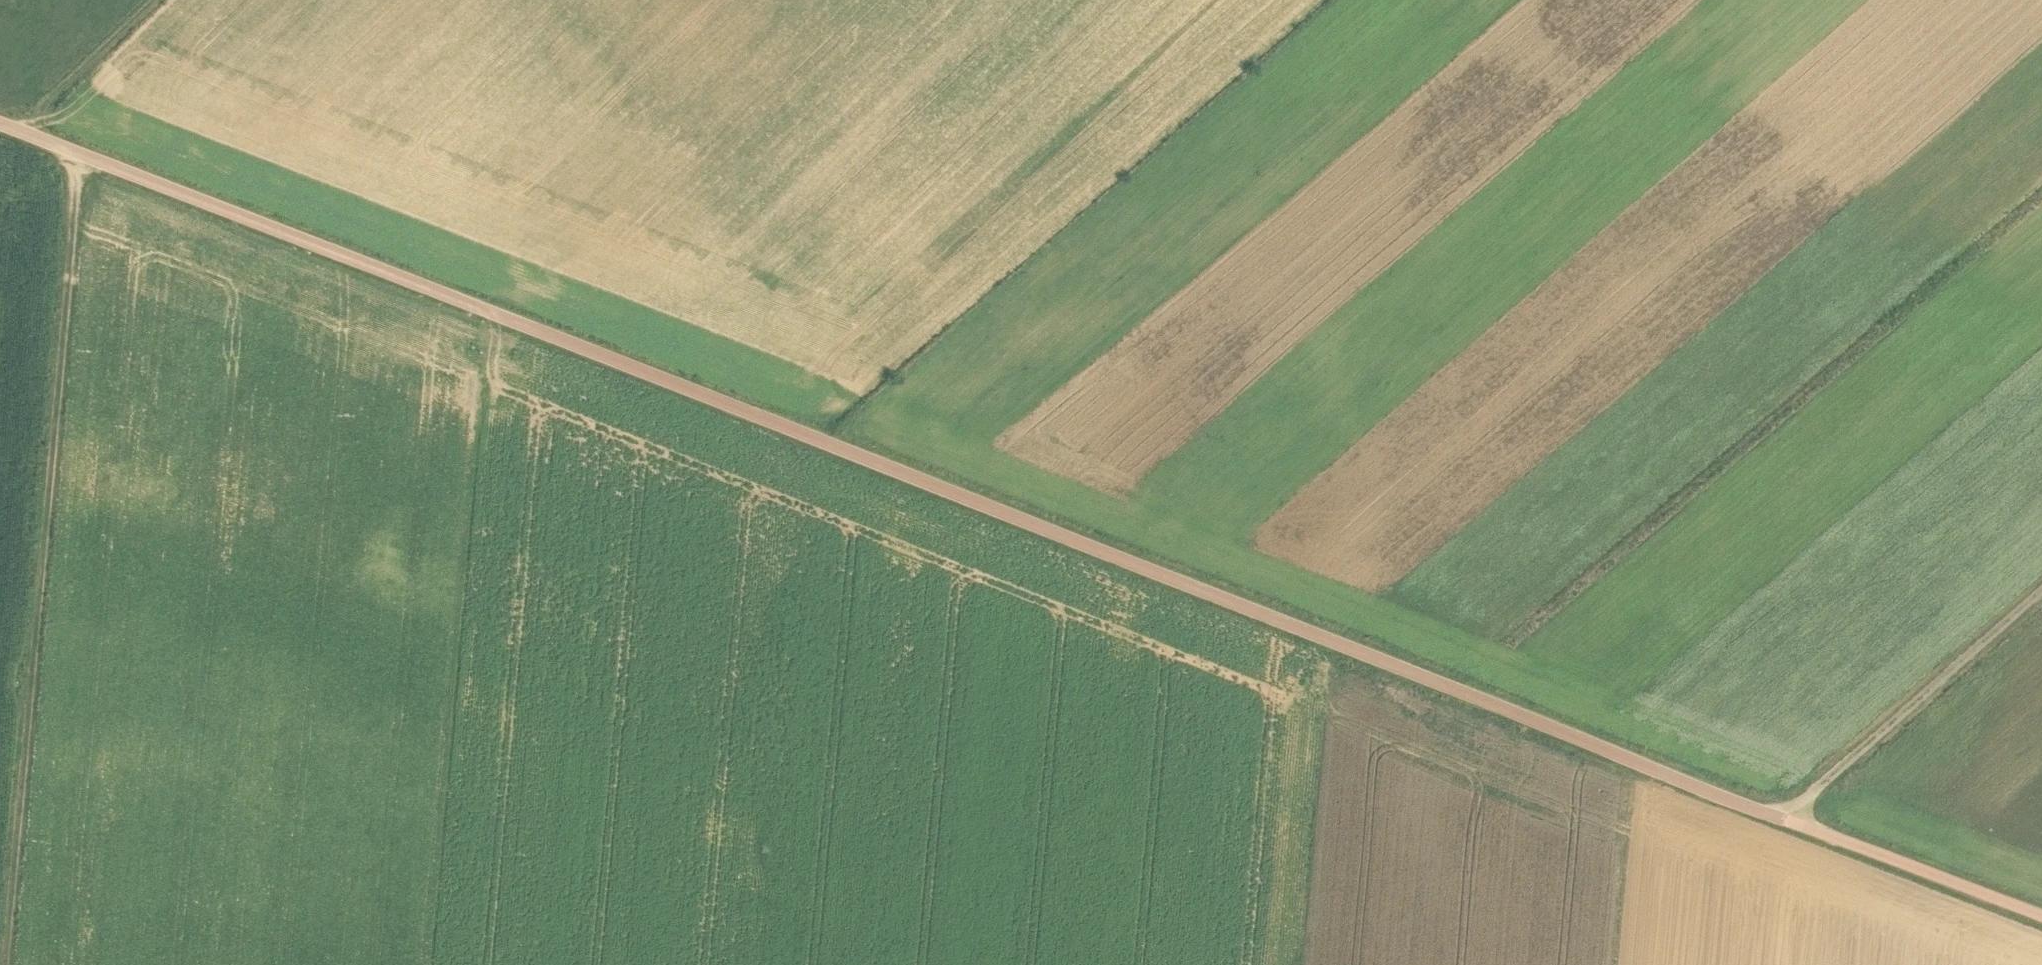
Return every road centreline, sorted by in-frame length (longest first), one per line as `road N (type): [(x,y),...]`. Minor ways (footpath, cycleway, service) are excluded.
road 1 (unclassified): [(1786,820),(0,124)]
road 2 (track): [(11,964),(83,157)]
road 3 (unclassified): [(2041,601),(1786,820)]
road 4 (unclassified): [(1786,820),(2041,922)]
road 5 (track): [(167,0),(29,136)]

